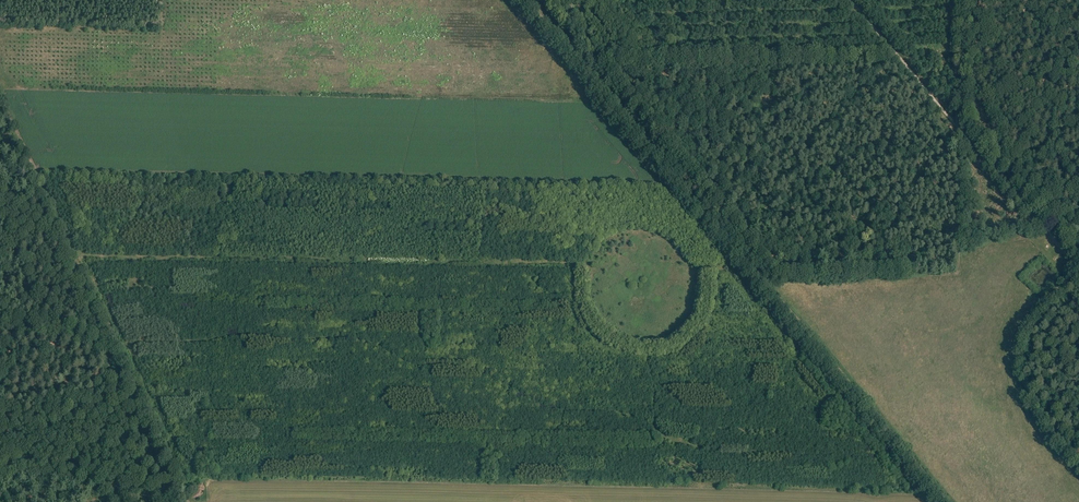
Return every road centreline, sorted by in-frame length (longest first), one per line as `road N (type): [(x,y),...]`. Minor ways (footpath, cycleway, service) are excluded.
road 1 (track): [(657,155),(948,501)]
road 2 (track): [(716,224),(954,216),(948,114)]
road 3 (track): [(1078,264),(1027,322),(1015,359),(1021,397),(1078,474)]
road 4 (track): [(977,149),(1078,264)]
road 5 (track): [(948,114),(850,0)]
road 6 (track): [(963,115),(996,94),(1078,110)]

